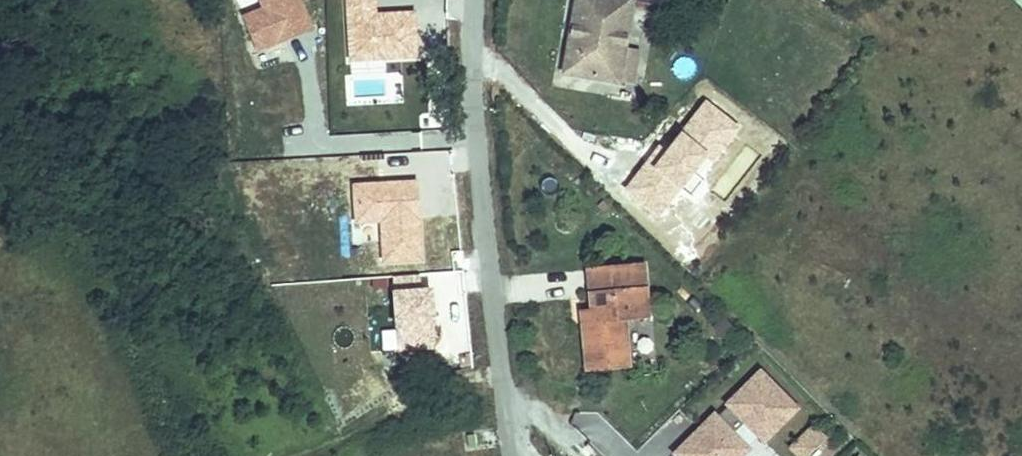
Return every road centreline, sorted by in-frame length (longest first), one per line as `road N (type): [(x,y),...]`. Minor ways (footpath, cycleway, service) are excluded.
road 1 (residential): [(477,0),(490,271),(512,455)]
road 2 (track): [(308,455),(447,397),(457,376),(429,278),(443,248),(487,231)]

